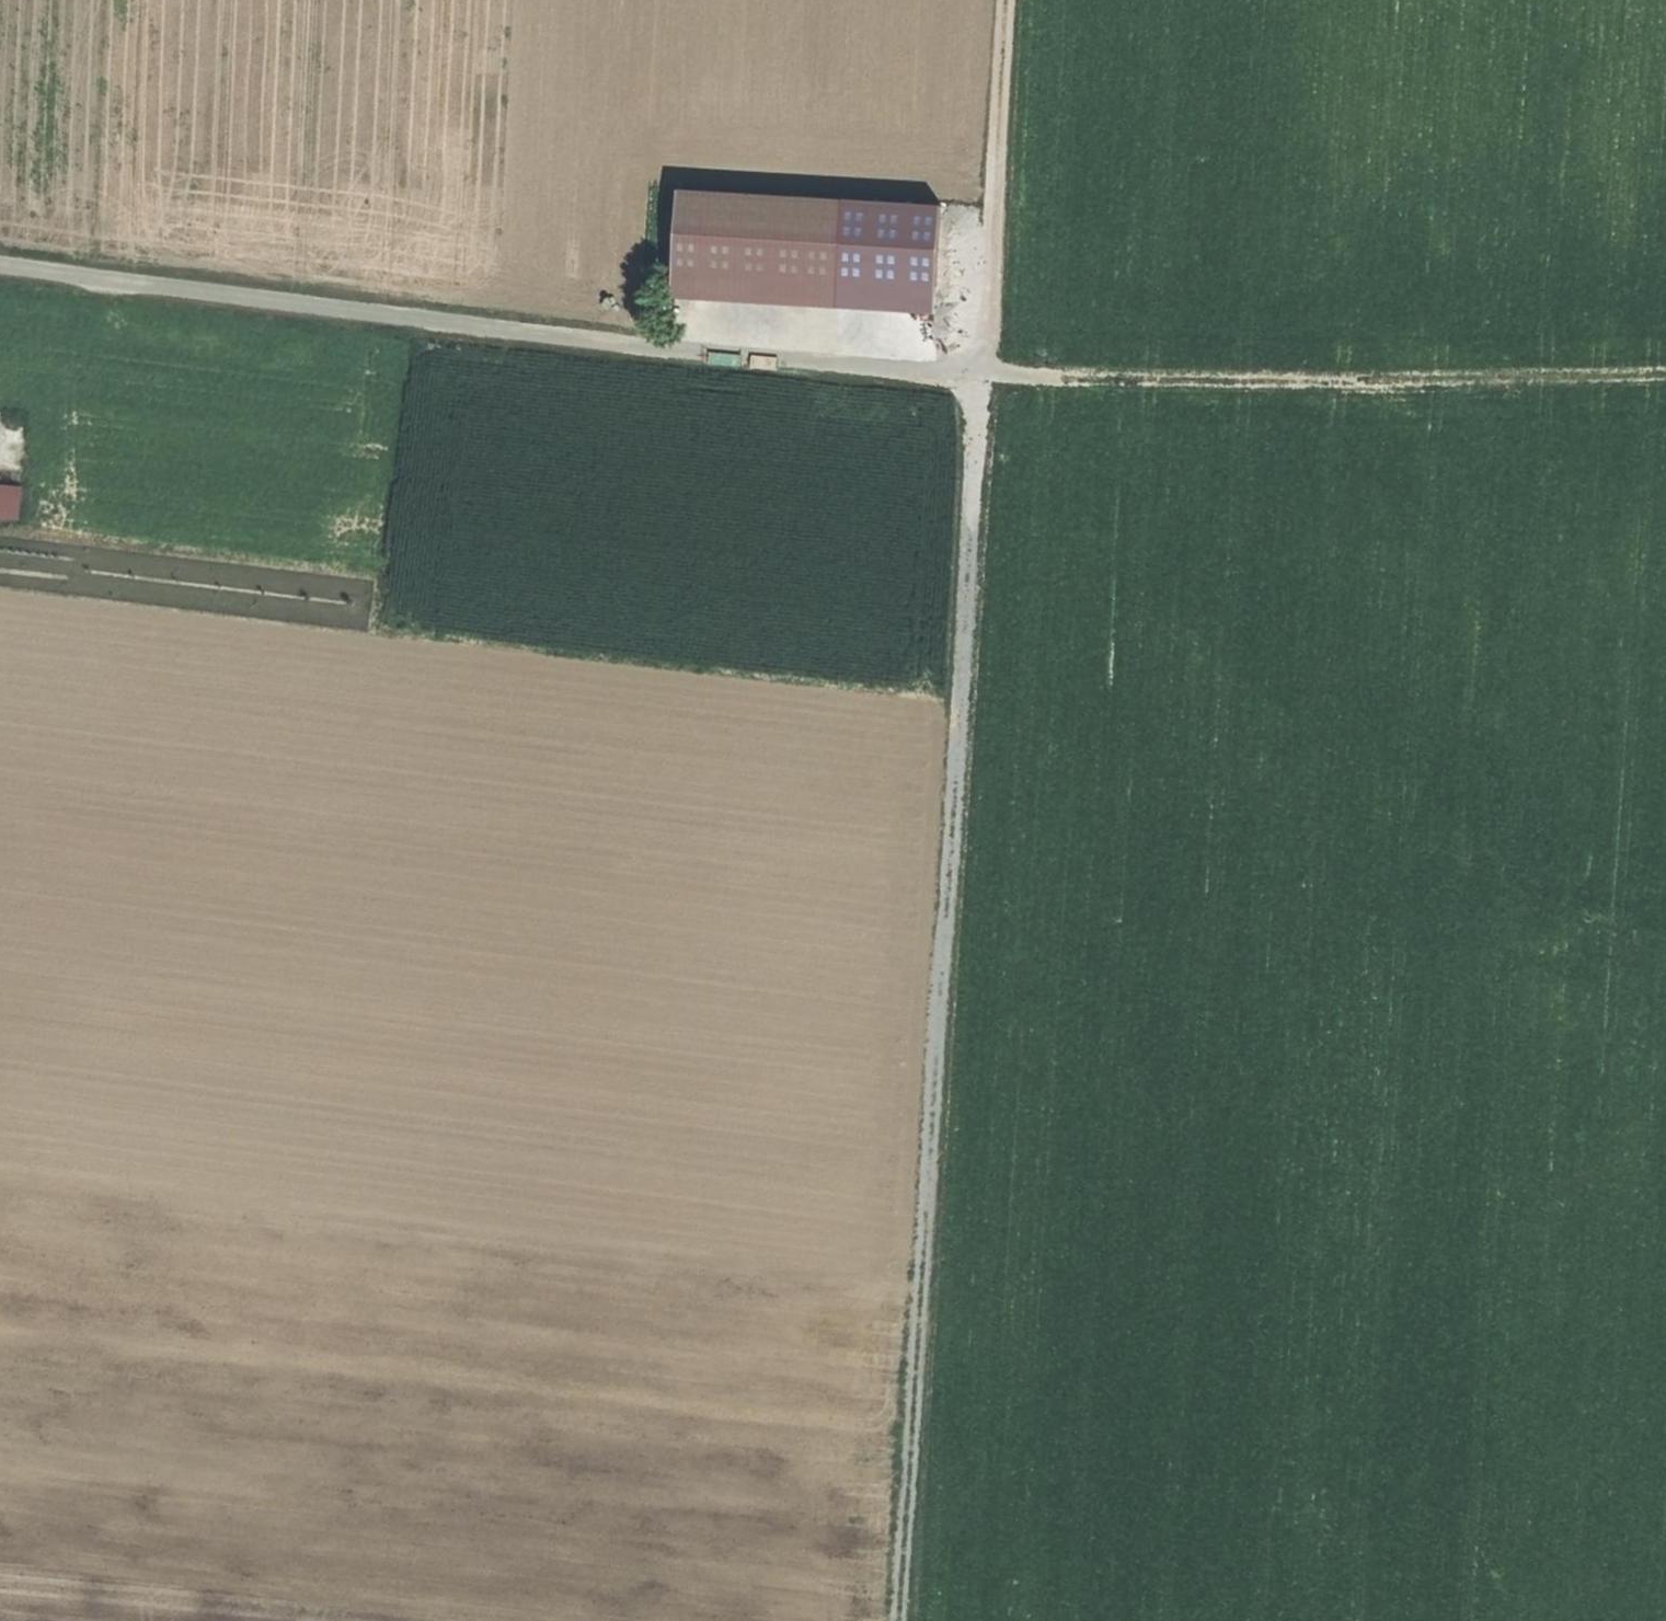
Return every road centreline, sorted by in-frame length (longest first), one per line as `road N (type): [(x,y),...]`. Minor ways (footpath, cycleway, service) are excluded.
road 1 (track): [(896,1620),(980,371)]
road 2 (track): [(1006,0),(980,371)]

